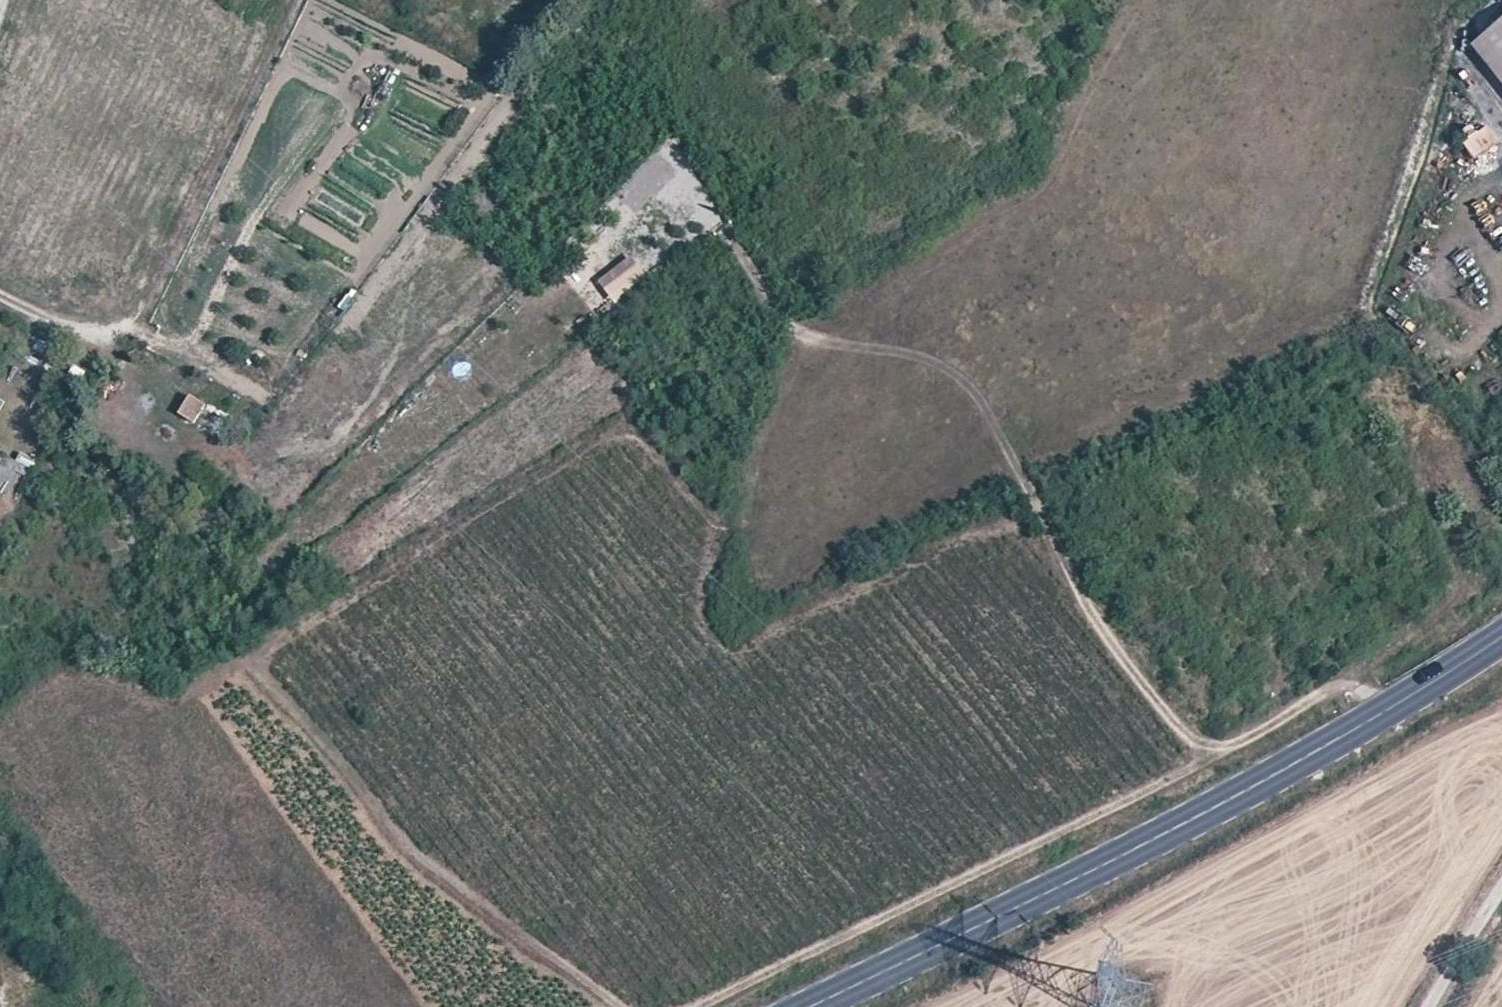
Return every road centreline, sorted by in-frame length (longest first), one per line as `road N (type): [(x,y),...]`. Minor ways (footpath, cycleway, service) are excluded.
road 1 (primary): [(1501,634),(1255,787),(806,1006)]
road 2 (track): [(1501,888),(1426,1006)]

